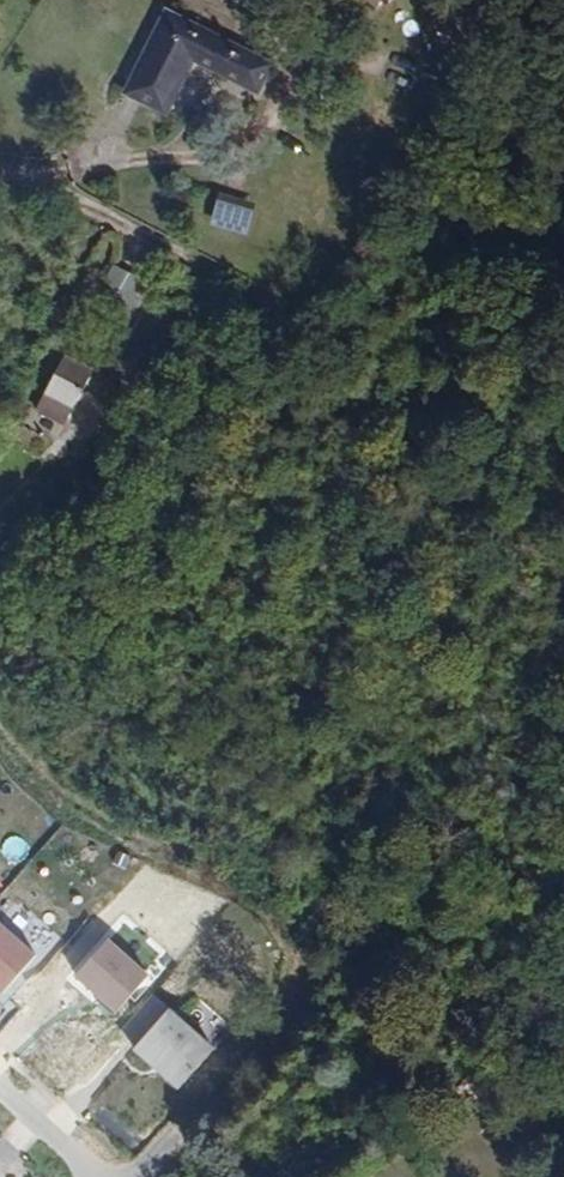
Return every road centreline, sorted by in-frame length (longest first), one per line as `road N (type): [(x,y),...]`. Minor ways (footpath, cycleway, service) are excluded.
road 1 (track): [(0,703),(80,810),(262,889),(300,932),(313,962),(303,1010),(272,1063),(159,1176)]
road 2 (track): [(0,166),(346,327)]
road 3 (residential): [(0,1091),(89,1176)]

